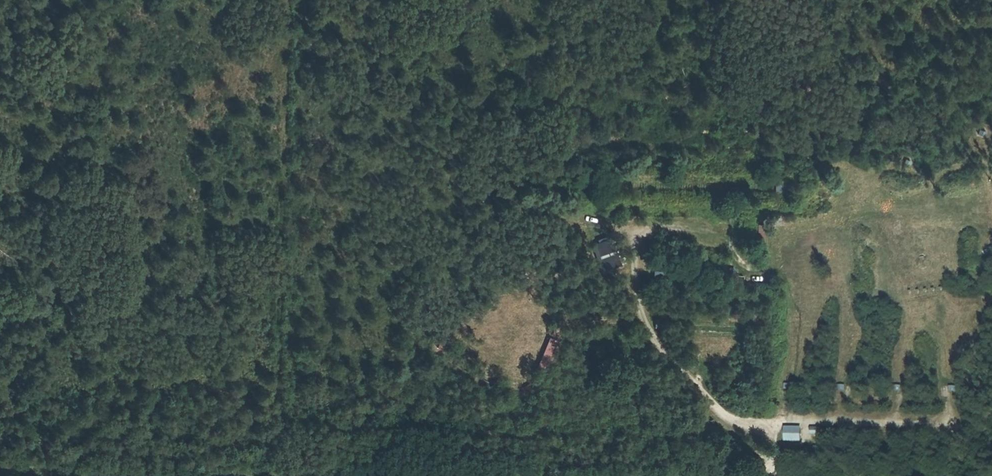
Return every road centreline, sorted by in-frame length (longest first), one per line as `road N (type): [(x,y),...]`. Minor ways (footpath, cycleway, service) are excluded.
road 1 (track): [(290,0),(271,475)]
road 2 (track): [(950,418),(937,426),(781,419),(770,426),(725,415),(652,339),(632,281),(642,232)]

